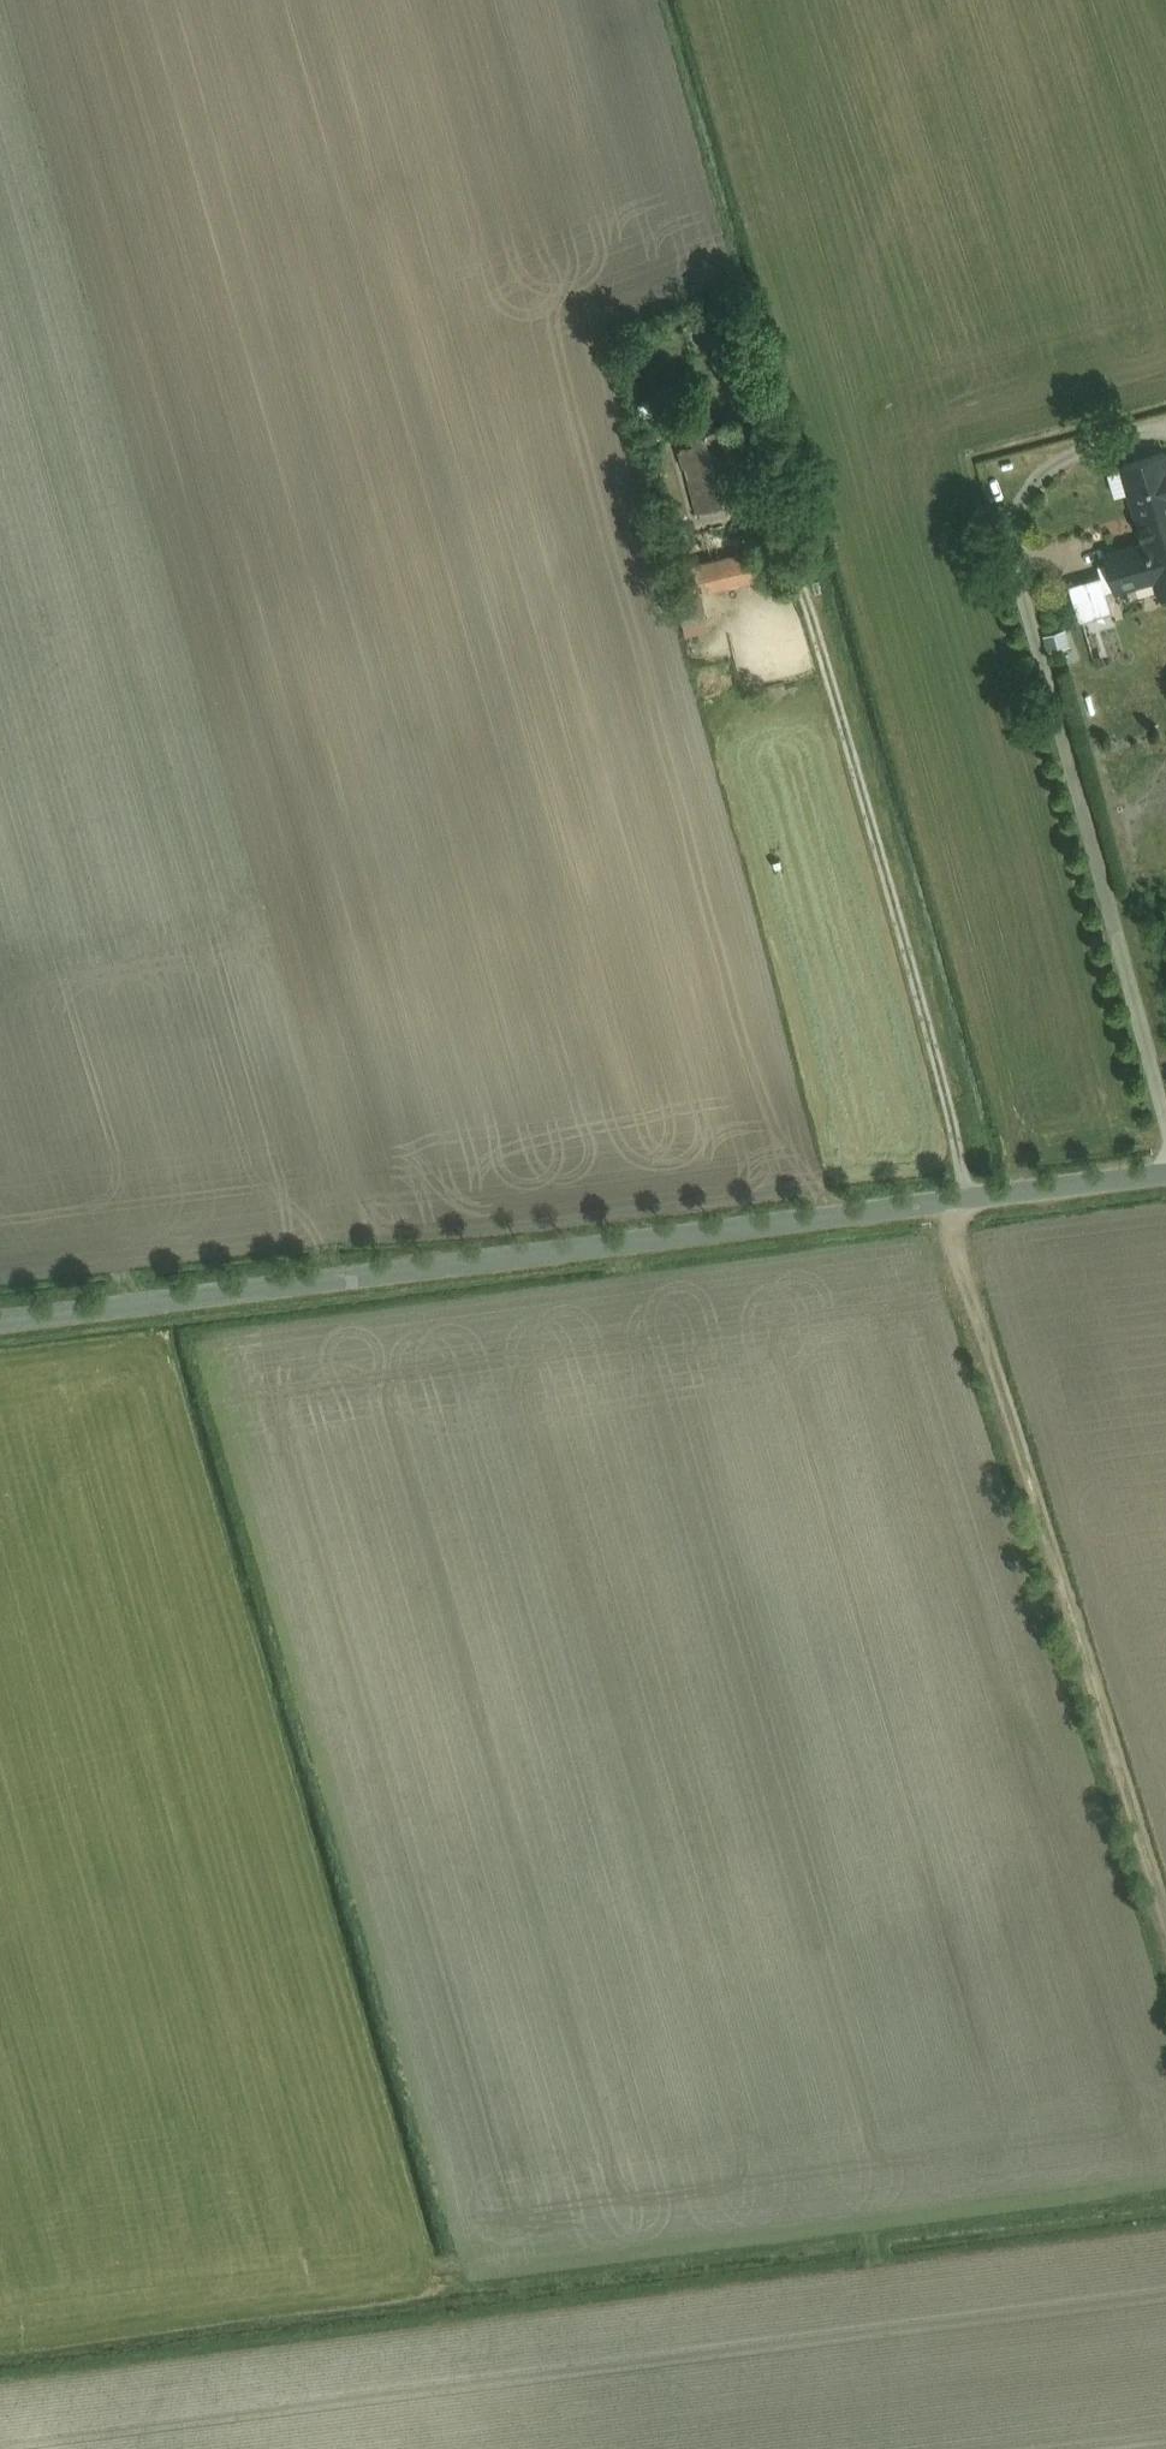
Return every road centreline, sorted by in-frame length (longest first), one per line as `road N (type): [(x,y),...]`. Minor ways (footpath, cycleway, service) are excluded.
road 1 (tertiary): [(0,1318),(1165,1167)]
road 2 (track): [(941,1196),(1165,1924)]

